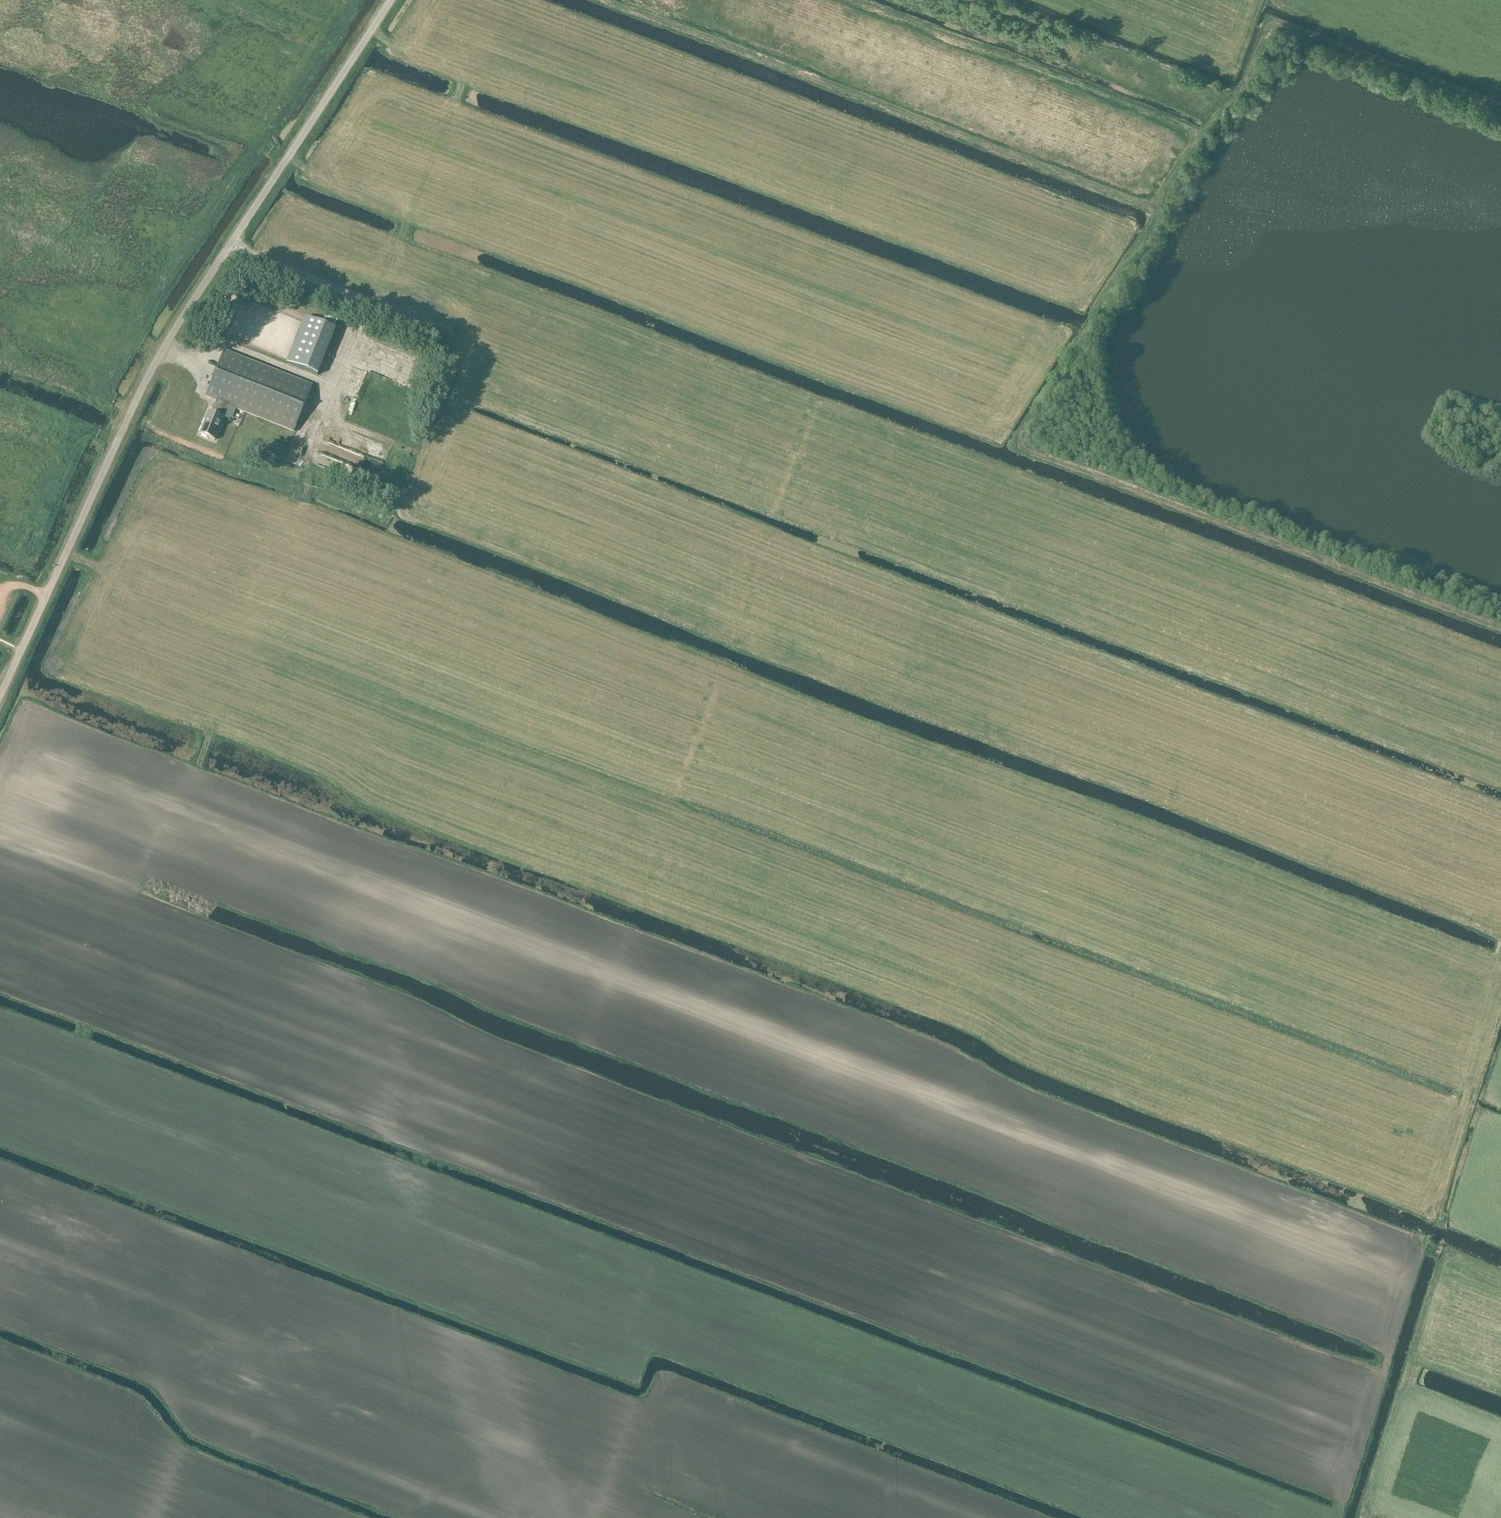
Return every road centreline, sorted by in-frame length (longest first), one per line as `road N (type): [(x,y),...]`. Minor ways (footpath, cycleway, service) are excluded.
road 1 (unclassified): [(0,697),(148,375),(392,0)]

